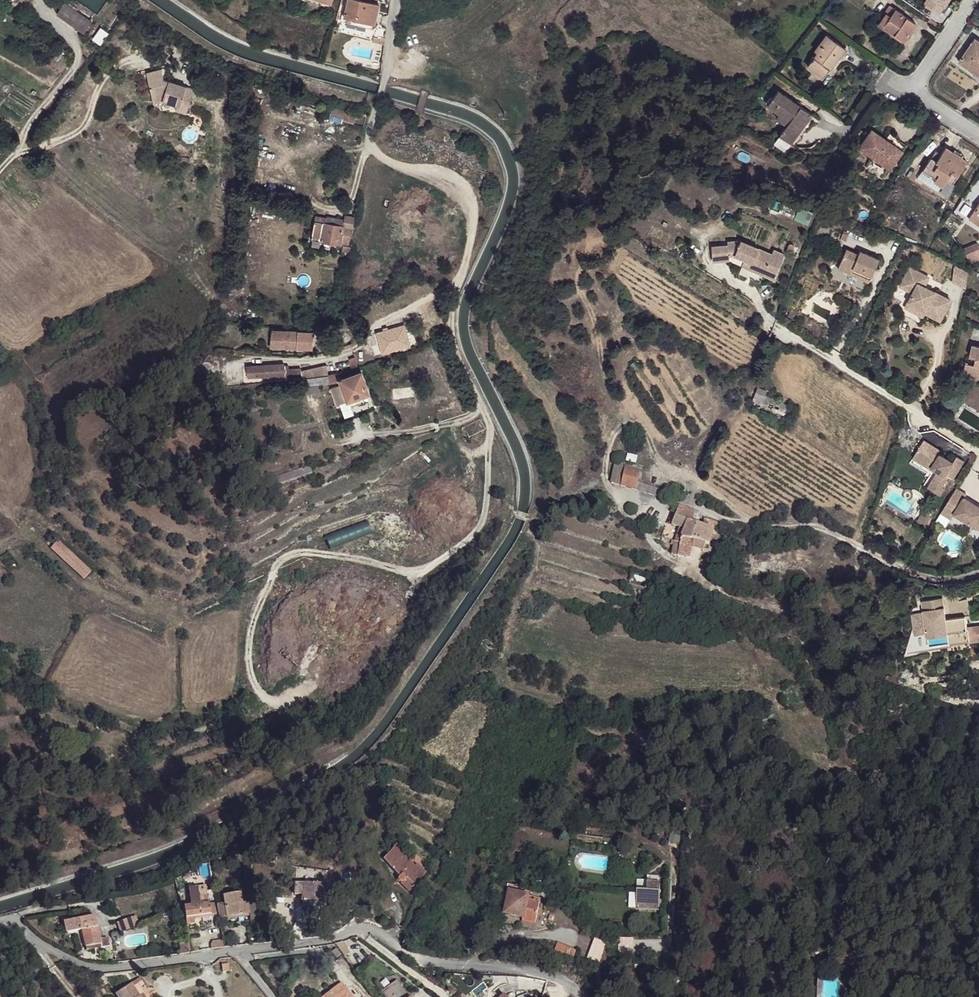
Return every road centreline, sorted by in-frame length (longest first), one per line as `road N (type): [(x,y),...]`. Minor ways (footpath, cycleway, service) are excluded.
road 1 (track): [(307,694),(293,699),(279,692),(268,662),(262,614),(274,597),(324,579),(377,601),(402,602),(424,572),(482,523),(487,497),(490,430),(453,340),(452,313),(476,220),(474,198),(458,178),(376,155),(368,129),(380,98)]
road 2 (residential): [(0,923),(62,955),(115,967),(332,939),(359,929),(424,962),(528,971),(562,980),(580,996)]
road 3 (residential): [(978,571),(925,577),(823,528),(736,522),(686,501)]
road 4 (track): [(459,283),(387,318),(355,348),(311,361),(232,358)]
road 5 (residential): [(779,329),(978,453)]
road 6 (track): [(0,171),(82,61),(46,9)]
road 7 (track): [(12,155),(71,142),(92,126),(107,78),(132,64)]

